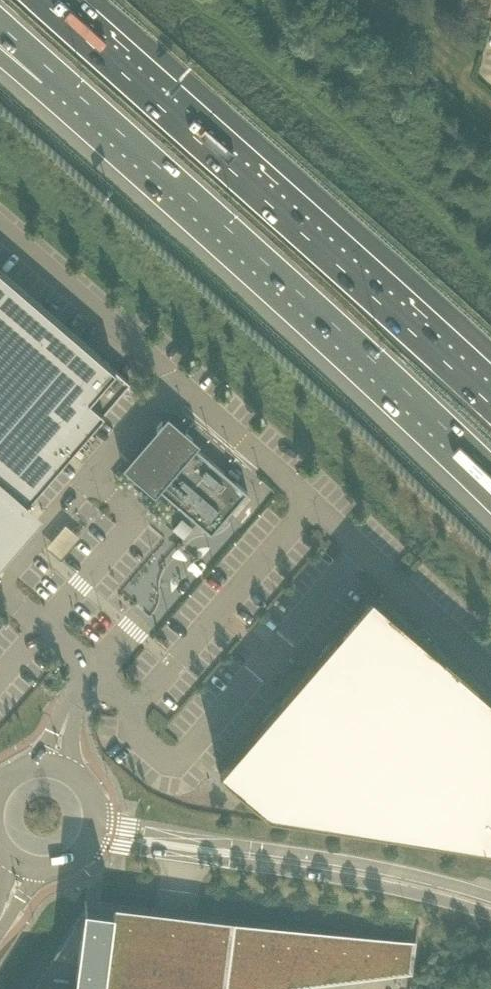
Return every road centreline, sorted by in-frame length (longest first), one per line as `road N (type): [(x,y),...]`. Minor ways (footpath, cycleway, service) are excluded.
road 1 (motorway): [(490,404),(39,0)]
road 2 (motorway): [(52,70),(490,471)]
road 3 (secondary): [(86,845),(309,874),(490,916)]
road 4 (secondary): [(490,896),(314,855),(94,819)]
road 5 (secondary): [(94,819),(88,791),(54,766),(23,769),(0,788)]

